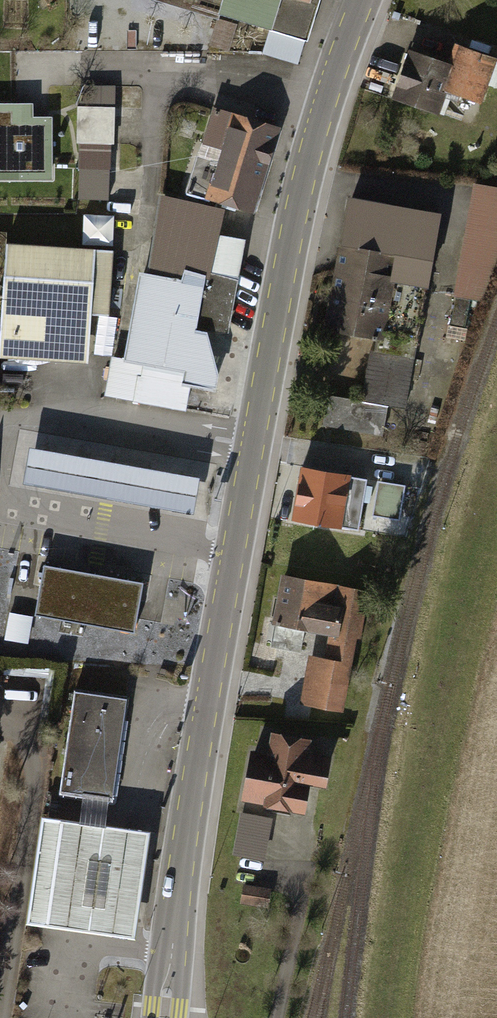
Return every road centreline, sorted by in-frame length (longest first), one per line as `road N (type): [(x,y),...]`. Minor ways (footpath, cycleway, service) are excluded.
road 1 (secondary): [(163,1017),(216,645),(270,346),(311,150),(363,0)]

